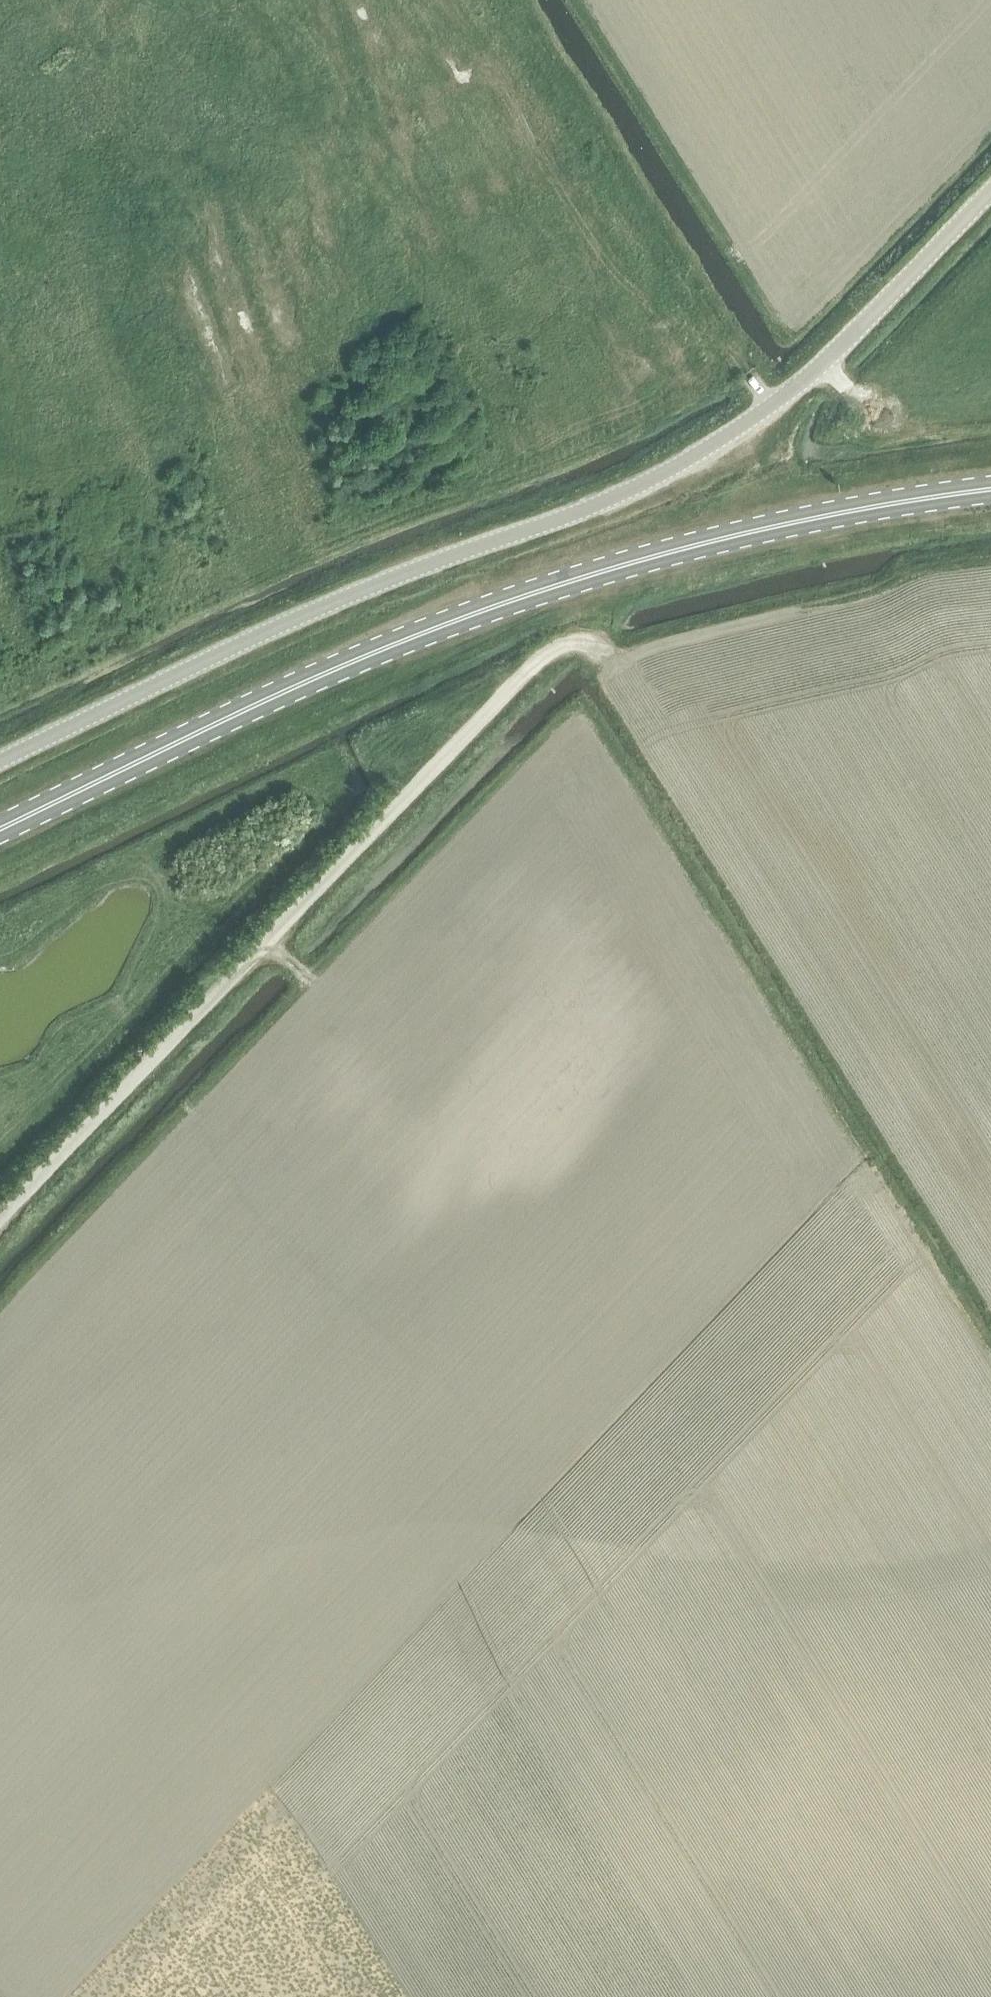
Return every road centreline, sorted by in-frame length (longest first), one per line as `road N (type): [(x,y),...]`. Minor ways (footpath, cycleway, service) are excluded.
road 1 (unclassified): [(0,762),(305,615),(591,506),(679,464),(819,366),(990,188)]
road 2 (secondary): [(0,829),(329,668),(463,618),(652,557),(859,507),(990,489)]
road 3 (track): [(0,1226),(535,663),(565,644),(595,647)]

